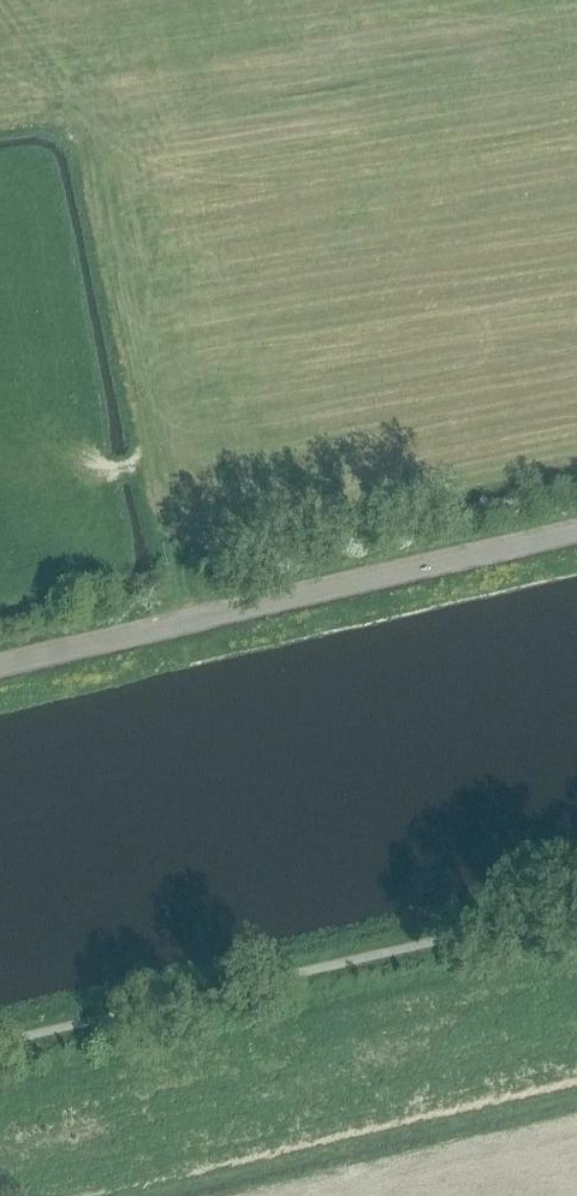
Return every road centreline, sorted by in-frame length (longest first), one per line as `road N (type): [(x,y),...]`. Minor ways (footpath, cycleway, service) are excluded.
road 1 (unclassified): [(0,669),(576,535)]

